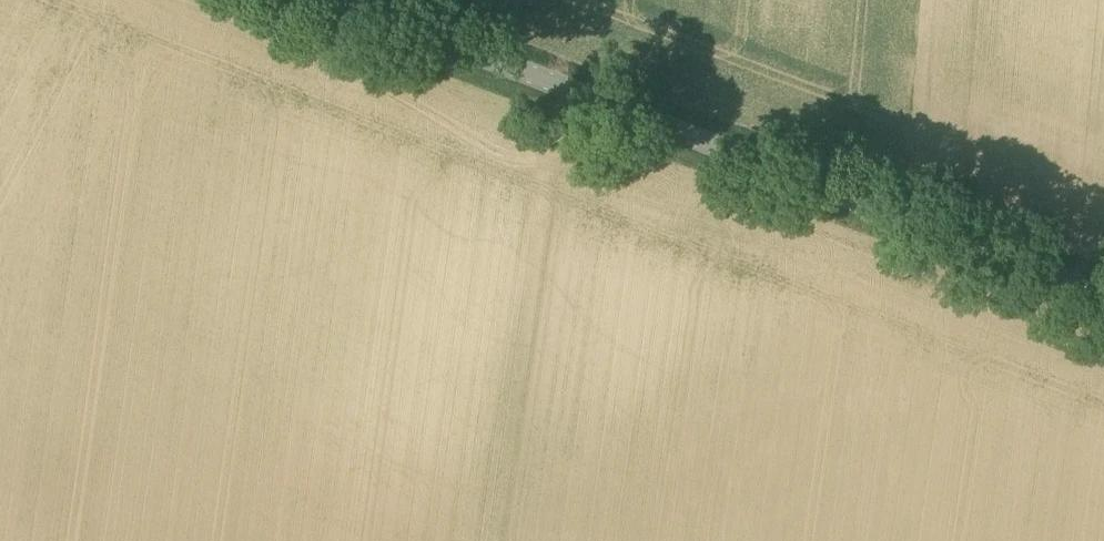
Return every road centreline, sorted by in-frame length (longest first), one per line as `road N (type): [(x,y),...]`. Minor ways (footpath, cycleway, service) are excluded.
road 1 (tertiary): [(1103,292),(347,0)]
road 2 (track): [(494,540),(563,83)]

